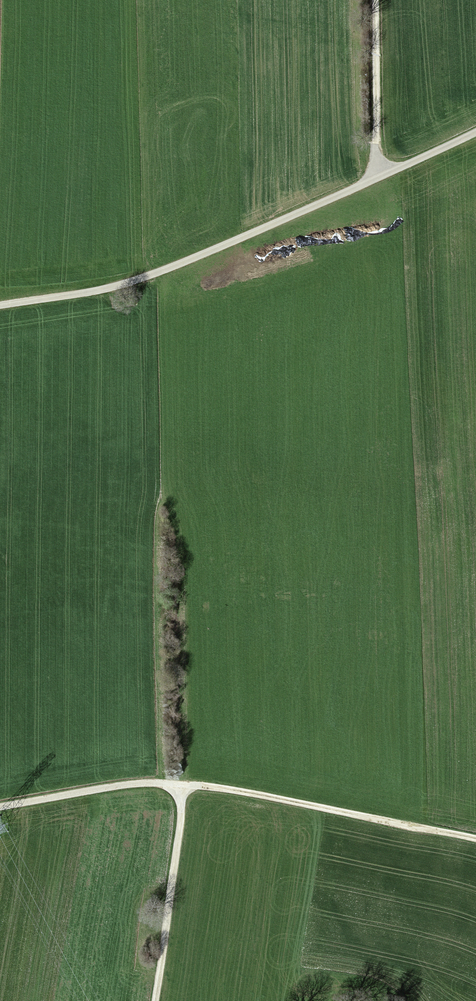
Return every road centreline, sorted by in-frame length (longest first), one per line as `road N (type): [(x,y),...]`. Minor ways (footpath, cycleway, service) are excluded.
road 1 (track): [(475,841),(182,785),(133,785),(0,809)]
road 2 (track): [(0,305),(115,288),(379,178)]
road 3 (track): [(156,1000),(182,785)]
road 4 (track): [(370,0),(379,178)]

